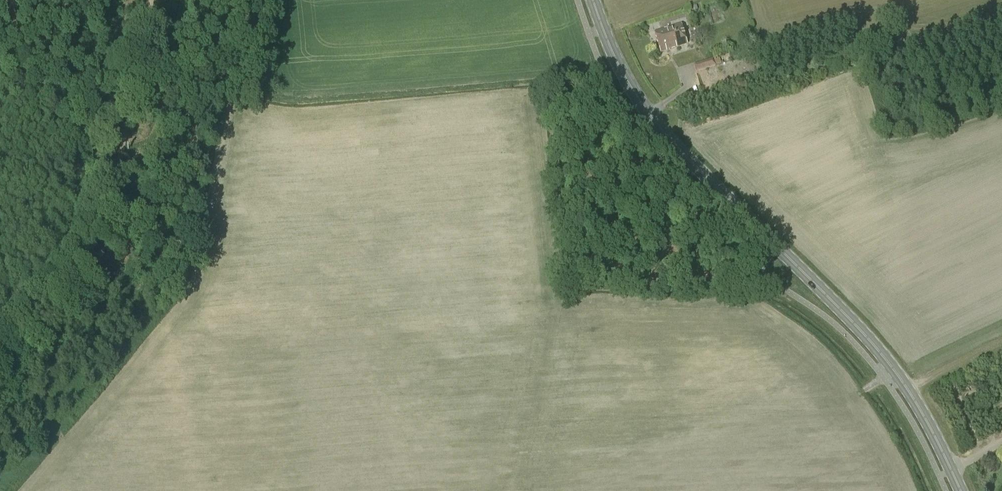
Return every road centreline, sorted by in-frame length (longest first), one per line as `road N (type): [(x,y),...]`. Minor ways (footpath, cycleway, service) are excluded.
road 1 (primary): [(962,490),(911,385),(659,121),(610,43),(596,0)]
road 2 (track): [(0,369),(105,255),(150,0)]

